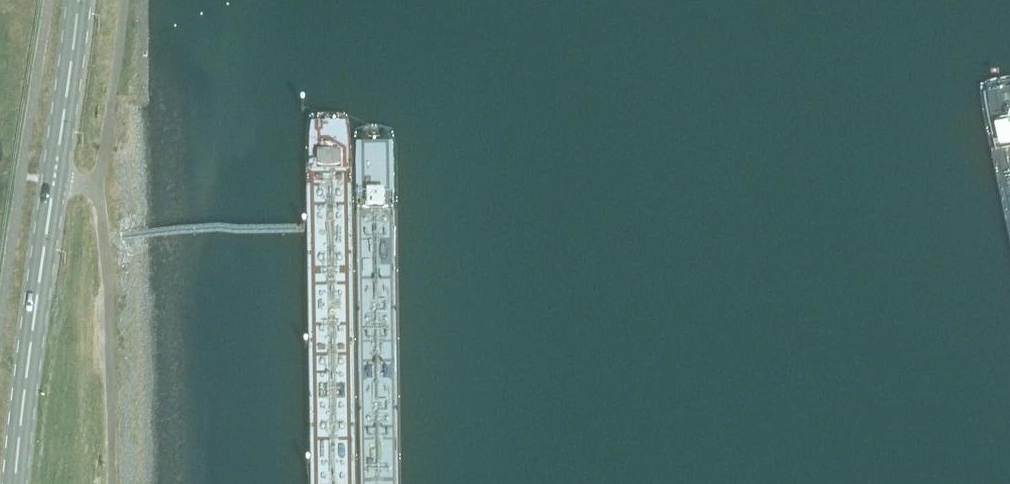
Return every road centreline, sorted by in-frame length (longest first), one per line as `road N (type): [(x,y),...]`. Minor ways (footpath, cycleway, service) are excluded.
road 1 (tertiary): [(15,483),(80,0)]

